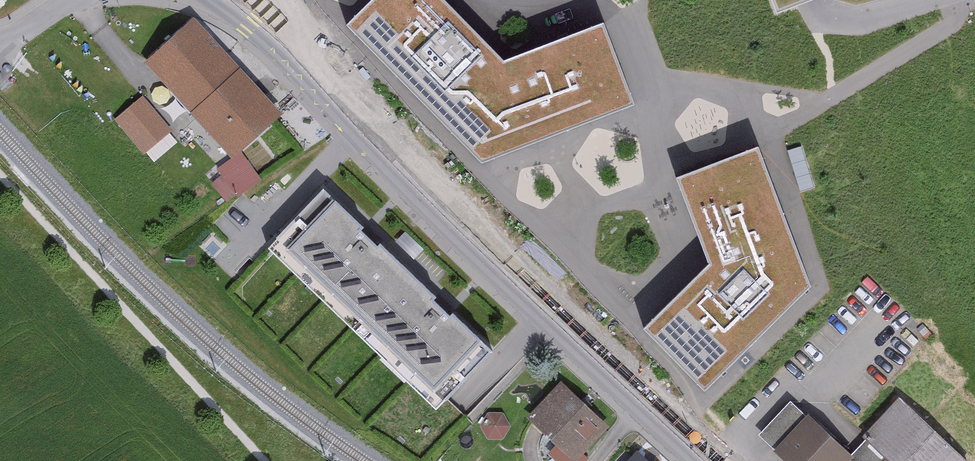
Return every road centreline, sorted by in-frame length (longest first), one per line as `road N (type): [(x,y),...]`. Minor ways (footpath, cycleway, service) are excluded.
road 1 (secondary): [(708,460),(367,121)]
road 2 (secondary): [(211,0),(367,121)]
road 3 (secondary): [(367,121),(269,0)]

